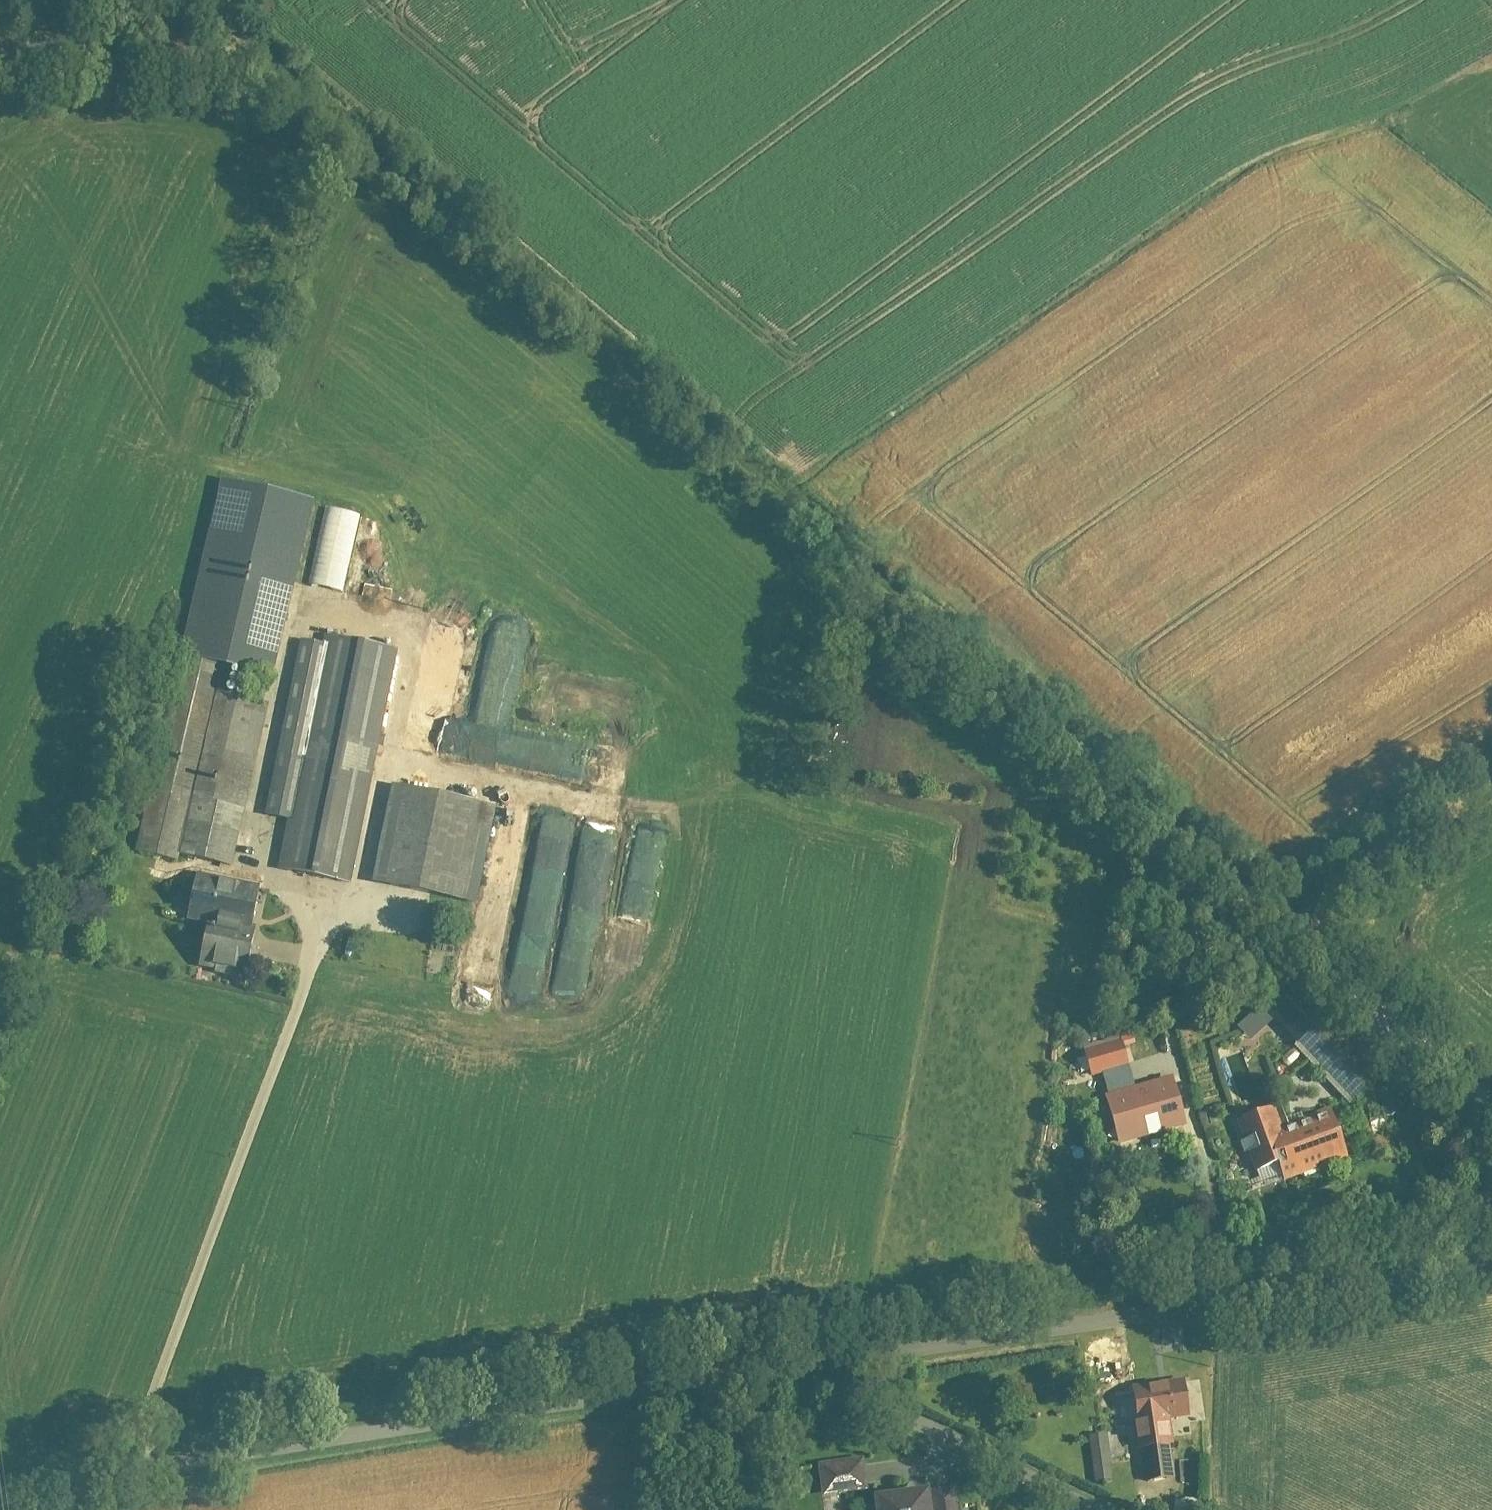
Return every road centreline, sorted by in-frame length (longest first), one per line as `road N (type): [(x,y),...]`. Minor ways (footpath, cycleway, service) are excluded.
road 1 (track): [(193,0),(1294,935),(1354,995)]
road 2 (unclassified): [(809,1372),(0,1493)]
road 3 (unclassified): [(1491,1271),(809,1372)]
road 4 (unclassified): [(809,1372),(1106,1509)]
road 5 (track): [(1491,811),(1294,935)]
road 6 (unclassified): [(0,54),(44,55),(193,0)]
road 7 (residential): [(1491,1119),(1354,995)]

